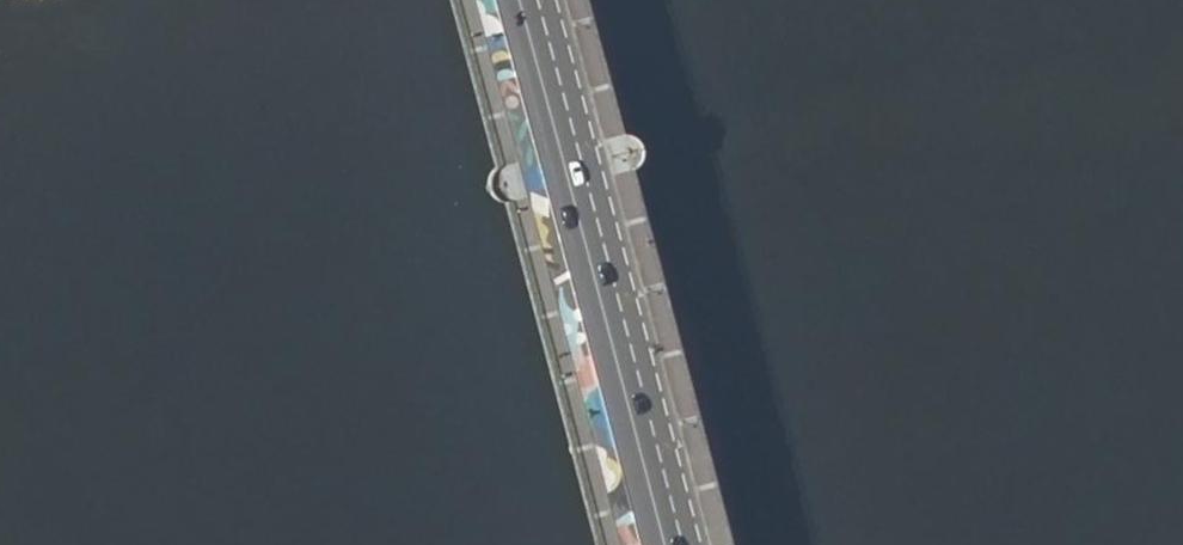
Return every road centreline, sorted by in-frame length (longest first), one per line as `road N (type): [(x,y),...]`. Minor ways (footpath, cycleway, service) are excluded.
road 1 (primary): [(668,544),(524,0)]

